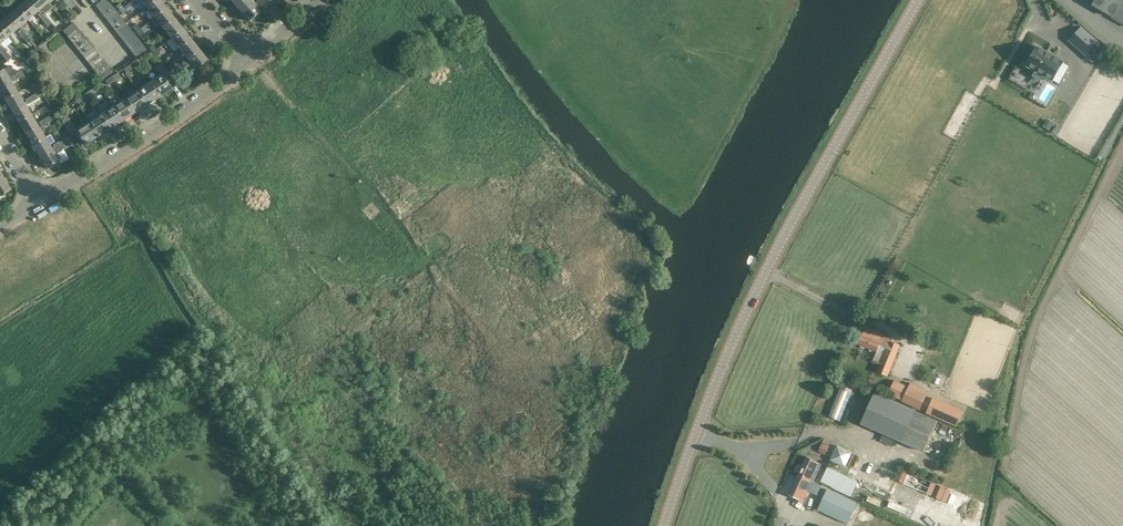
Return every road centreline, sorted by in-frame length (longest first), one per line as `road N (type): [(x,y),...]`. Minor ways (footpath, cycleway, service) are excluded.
road 1 (tertiary): [(666,525),(711,399),(768,274),(922,0)]
road 2 (residential): [(36,193),(115,159),(247,64)]

